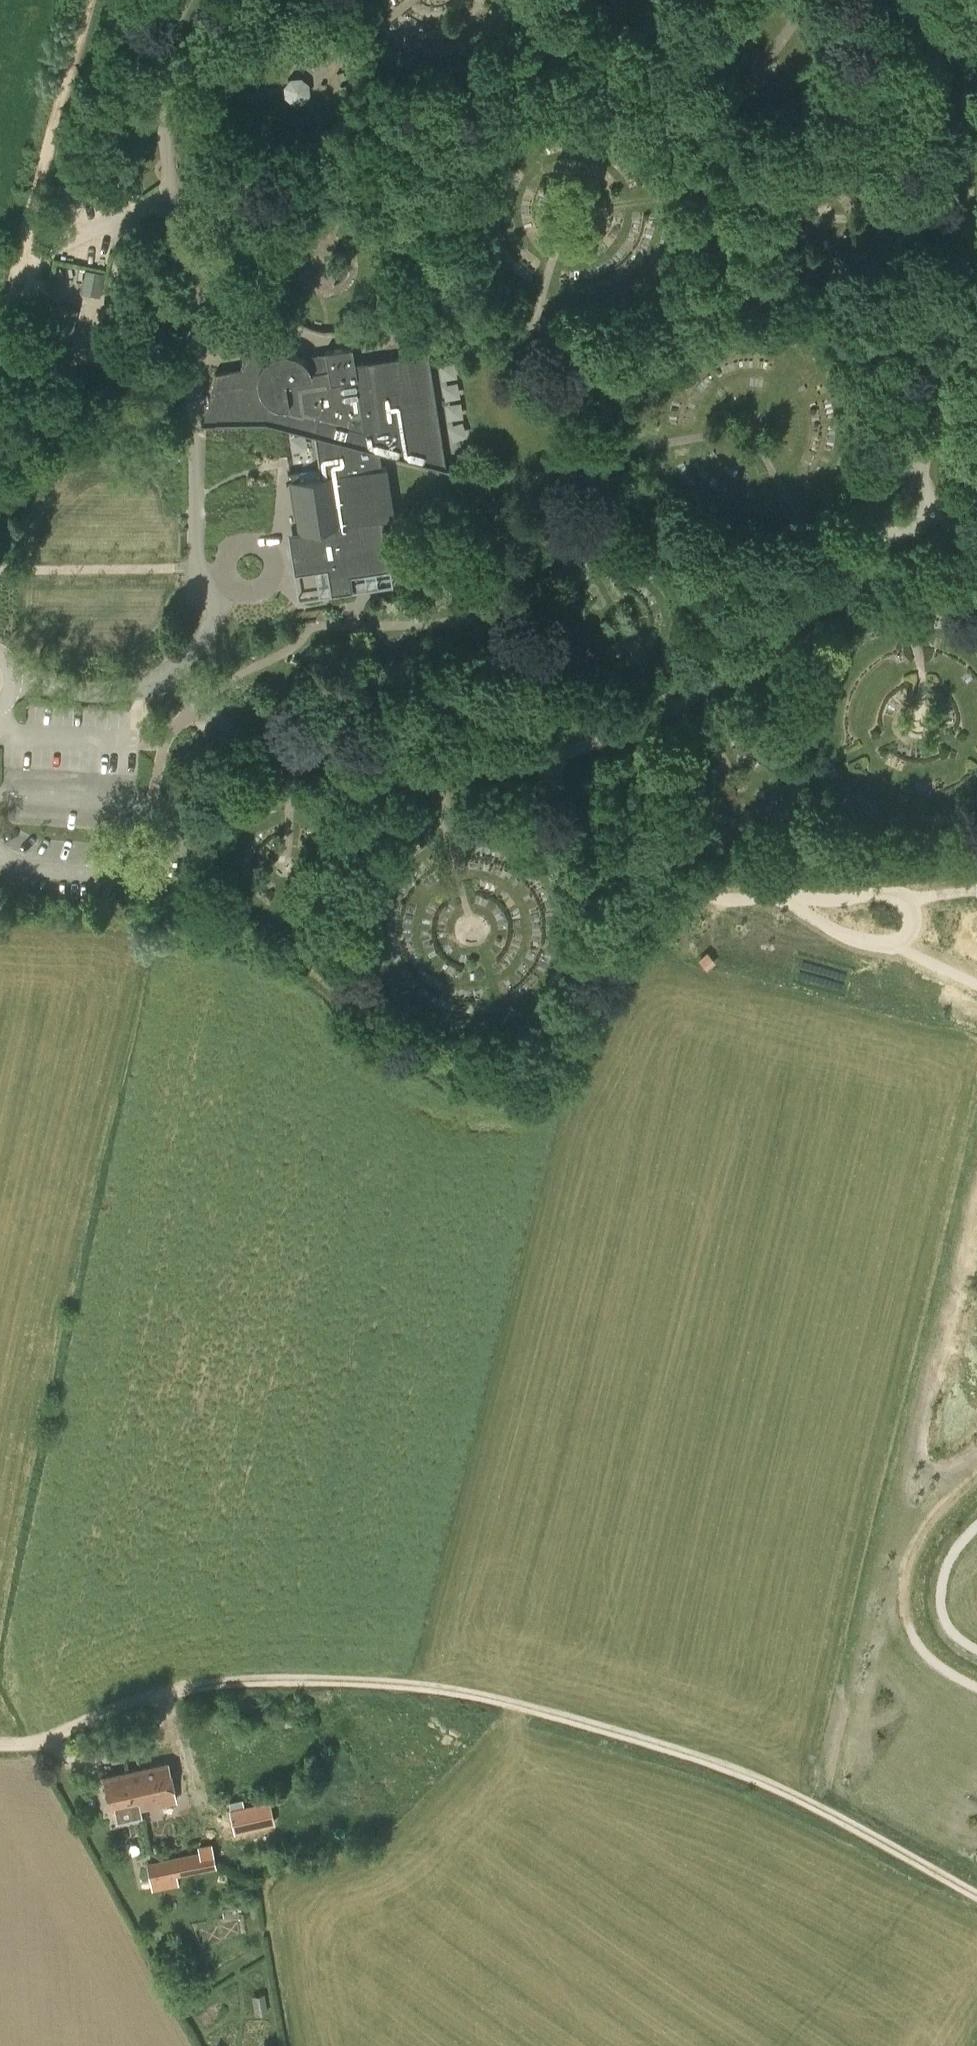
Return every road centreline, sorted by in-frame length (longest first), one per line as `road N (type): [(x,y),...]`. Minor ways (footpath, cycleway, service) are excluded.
road 1 (track): [(0,1743),(46,1734),(213,1670),(461,1689),(722,1767),(976,1889)]
road 2 (track): [(0,325),(83,0)]

